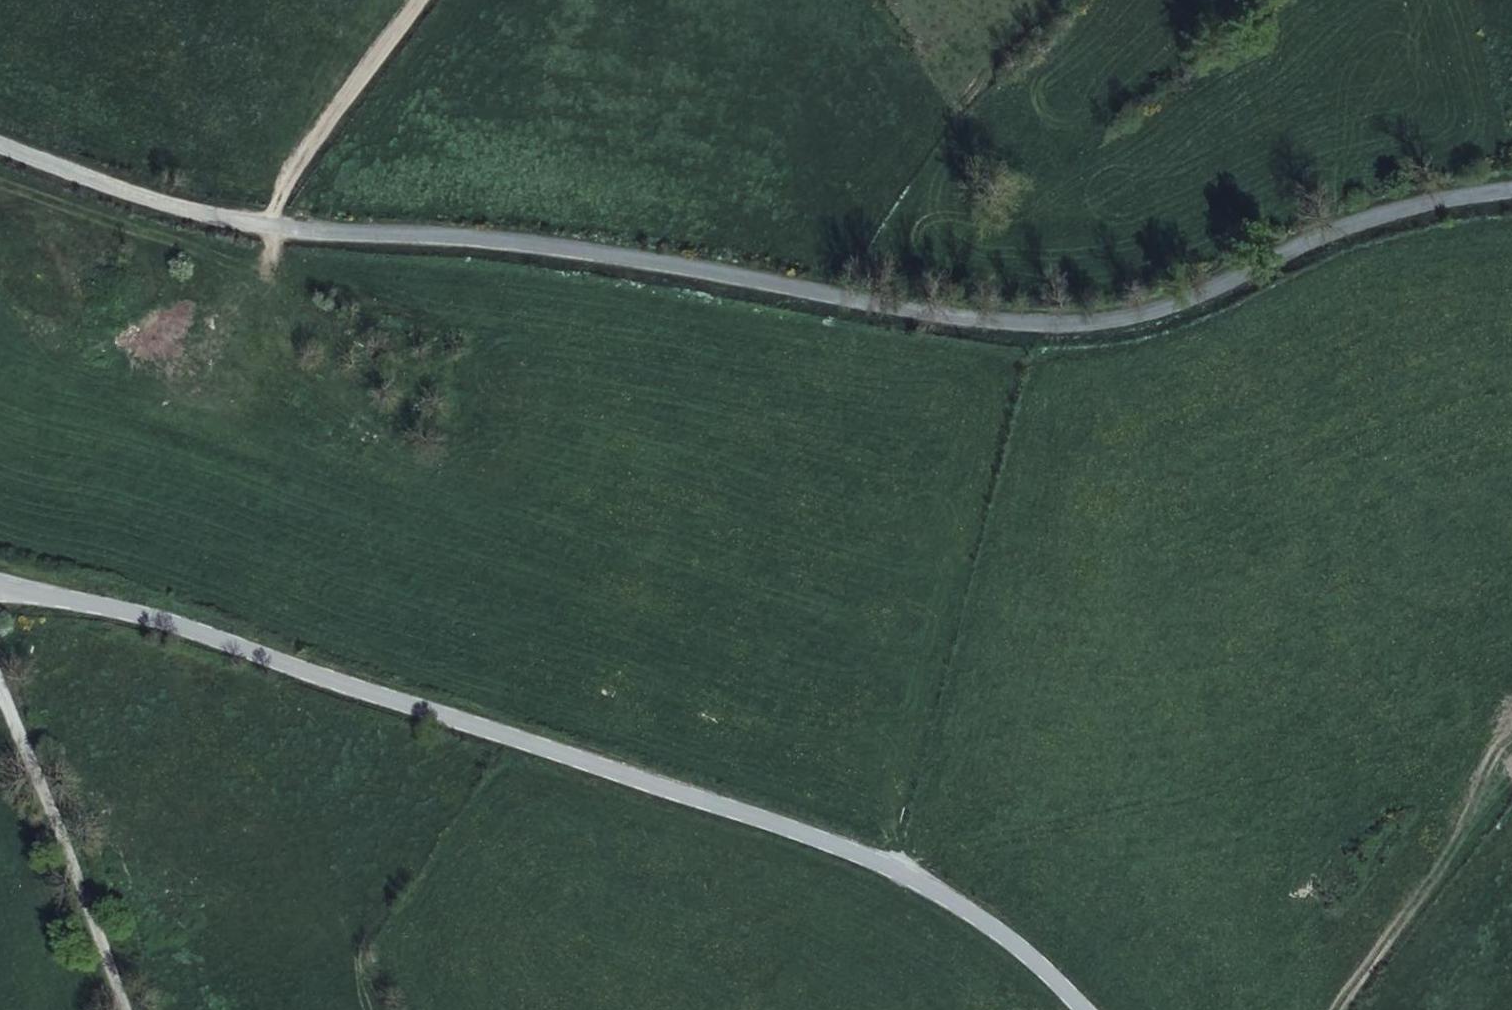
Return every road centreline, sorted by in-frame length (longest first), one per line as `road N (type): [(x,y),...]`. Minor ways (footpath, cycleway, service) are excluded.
road 1 (unclassified): [(0,134),(172,202),(644,241),(763,263),(949,315),(1149,307),(1313,236),(1511,186)]
road 2 (unclassified): [(1083,1009),(982,901),(135,598),(0,586)]

